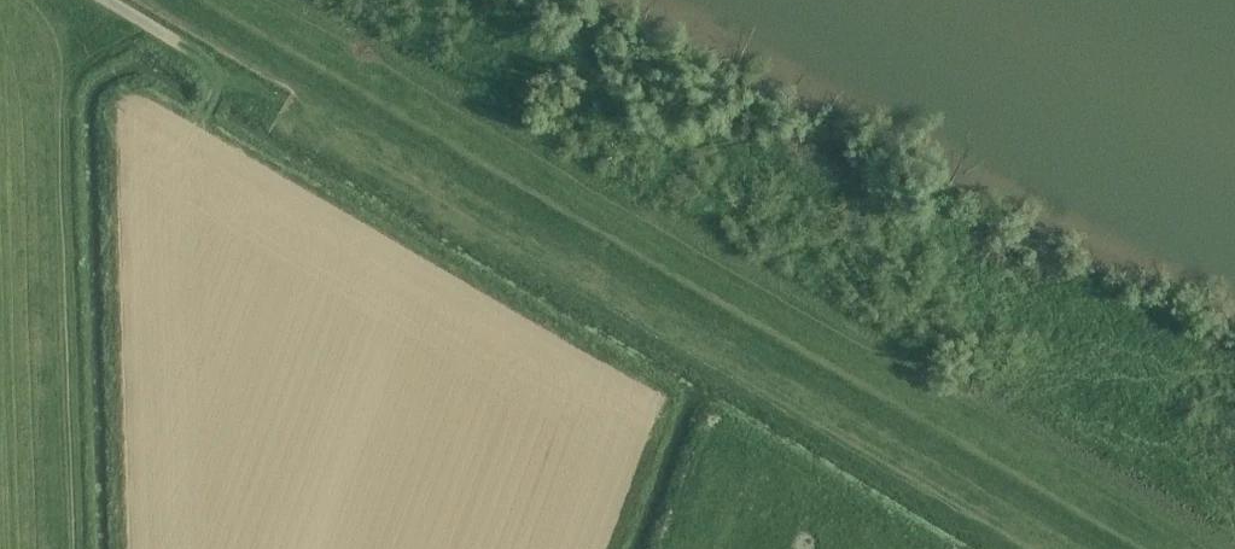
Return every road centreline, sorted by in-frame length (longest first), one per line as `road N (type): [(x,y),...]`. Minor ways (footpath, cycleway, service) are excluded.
road 1 (track): [(412,173),(286,104),(212,76)]
road 2 (track): [(141,23),(212,67),(213,83),(191,119)]

